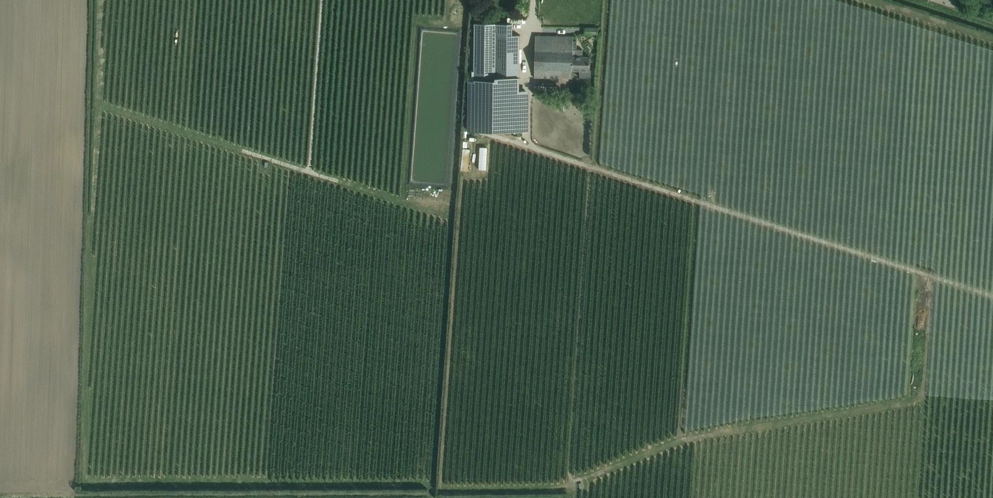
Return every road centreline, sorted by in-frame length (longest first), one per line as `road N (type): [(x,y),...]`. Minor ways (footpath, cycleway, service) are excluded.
road 1 (track): [(992,299),(530,149)]

